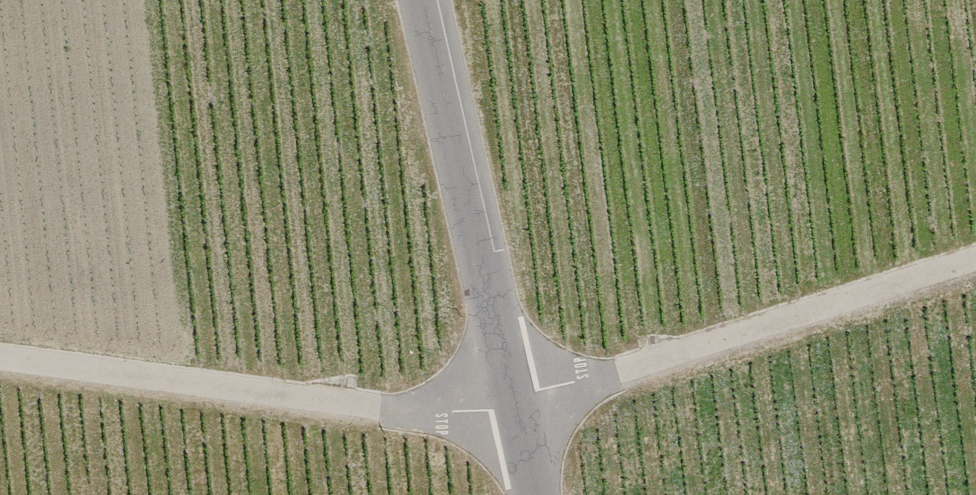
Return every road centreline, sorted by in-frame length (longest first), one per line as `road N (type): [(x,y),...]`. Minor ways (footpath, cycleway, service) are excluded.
road 1 (track): [(975,267),(518,415),(428,413),(0,356)]
road 2 (unclassified): [(537,494),(424,0)]

